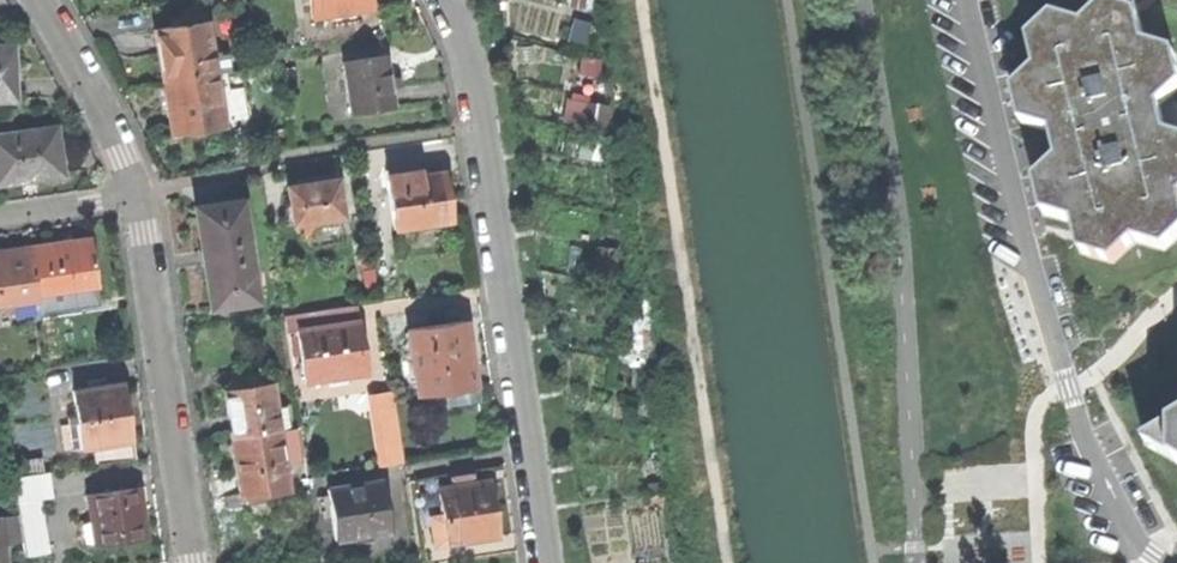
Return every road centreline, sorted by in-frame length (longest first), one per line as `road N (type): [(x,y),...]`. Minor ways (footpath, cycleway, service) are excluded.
road 1 (residential): [(445,0),(480,127),(544,562)]
road 2 (track): [(645,0),(729,562)]
road 3 (residential): [(136,198),(193,562)]
road 4 (residential): [(40,0),(96,96),(136,198)]
road 5 (residential): [(136,198),(0,218)]

